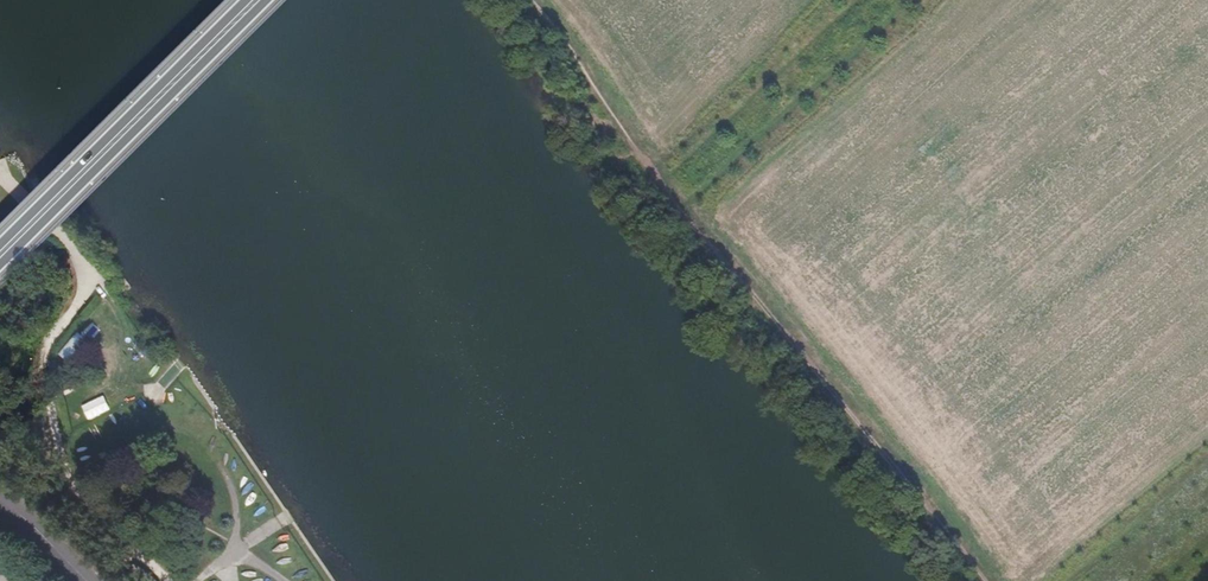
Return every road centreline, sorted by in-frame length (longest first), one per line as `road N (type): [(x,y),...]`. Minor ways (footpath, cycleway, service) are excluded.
road 1 (secondary): [(0,266),(267,0)]
road 2 (secondary): [(246,0),(0,245)]

